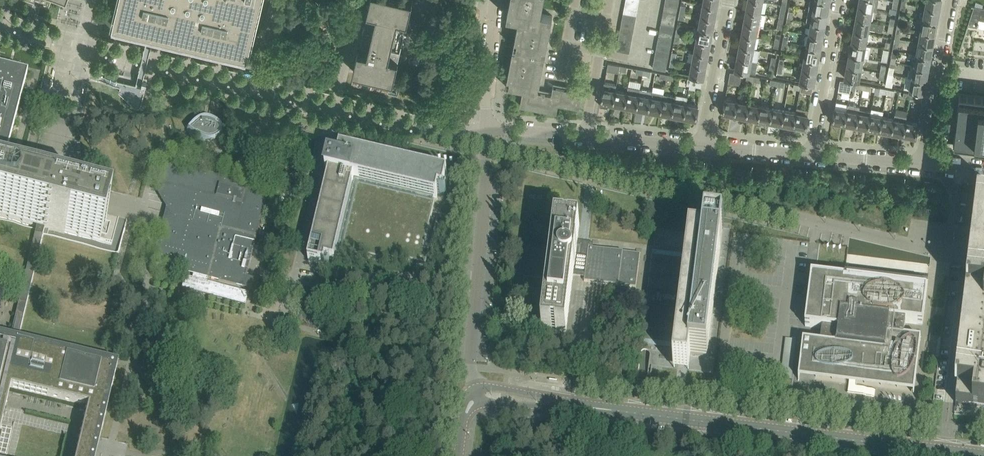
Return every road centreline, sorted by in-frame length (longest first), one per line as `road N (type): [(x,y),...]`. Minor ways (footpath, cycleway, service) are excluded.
road 1 (residential): [(979,455),(481,399)]
road 2 (unclassified): [(481,399),(468,372),(490,128)]
road 3 (residential): [(922,163),(953,0)]
road 4 (residential): [(815,154),(843,0)]
road 5 (residential): [(700,145),(729,0)]
road 6 (residential): [(490,128),(499,0)]

